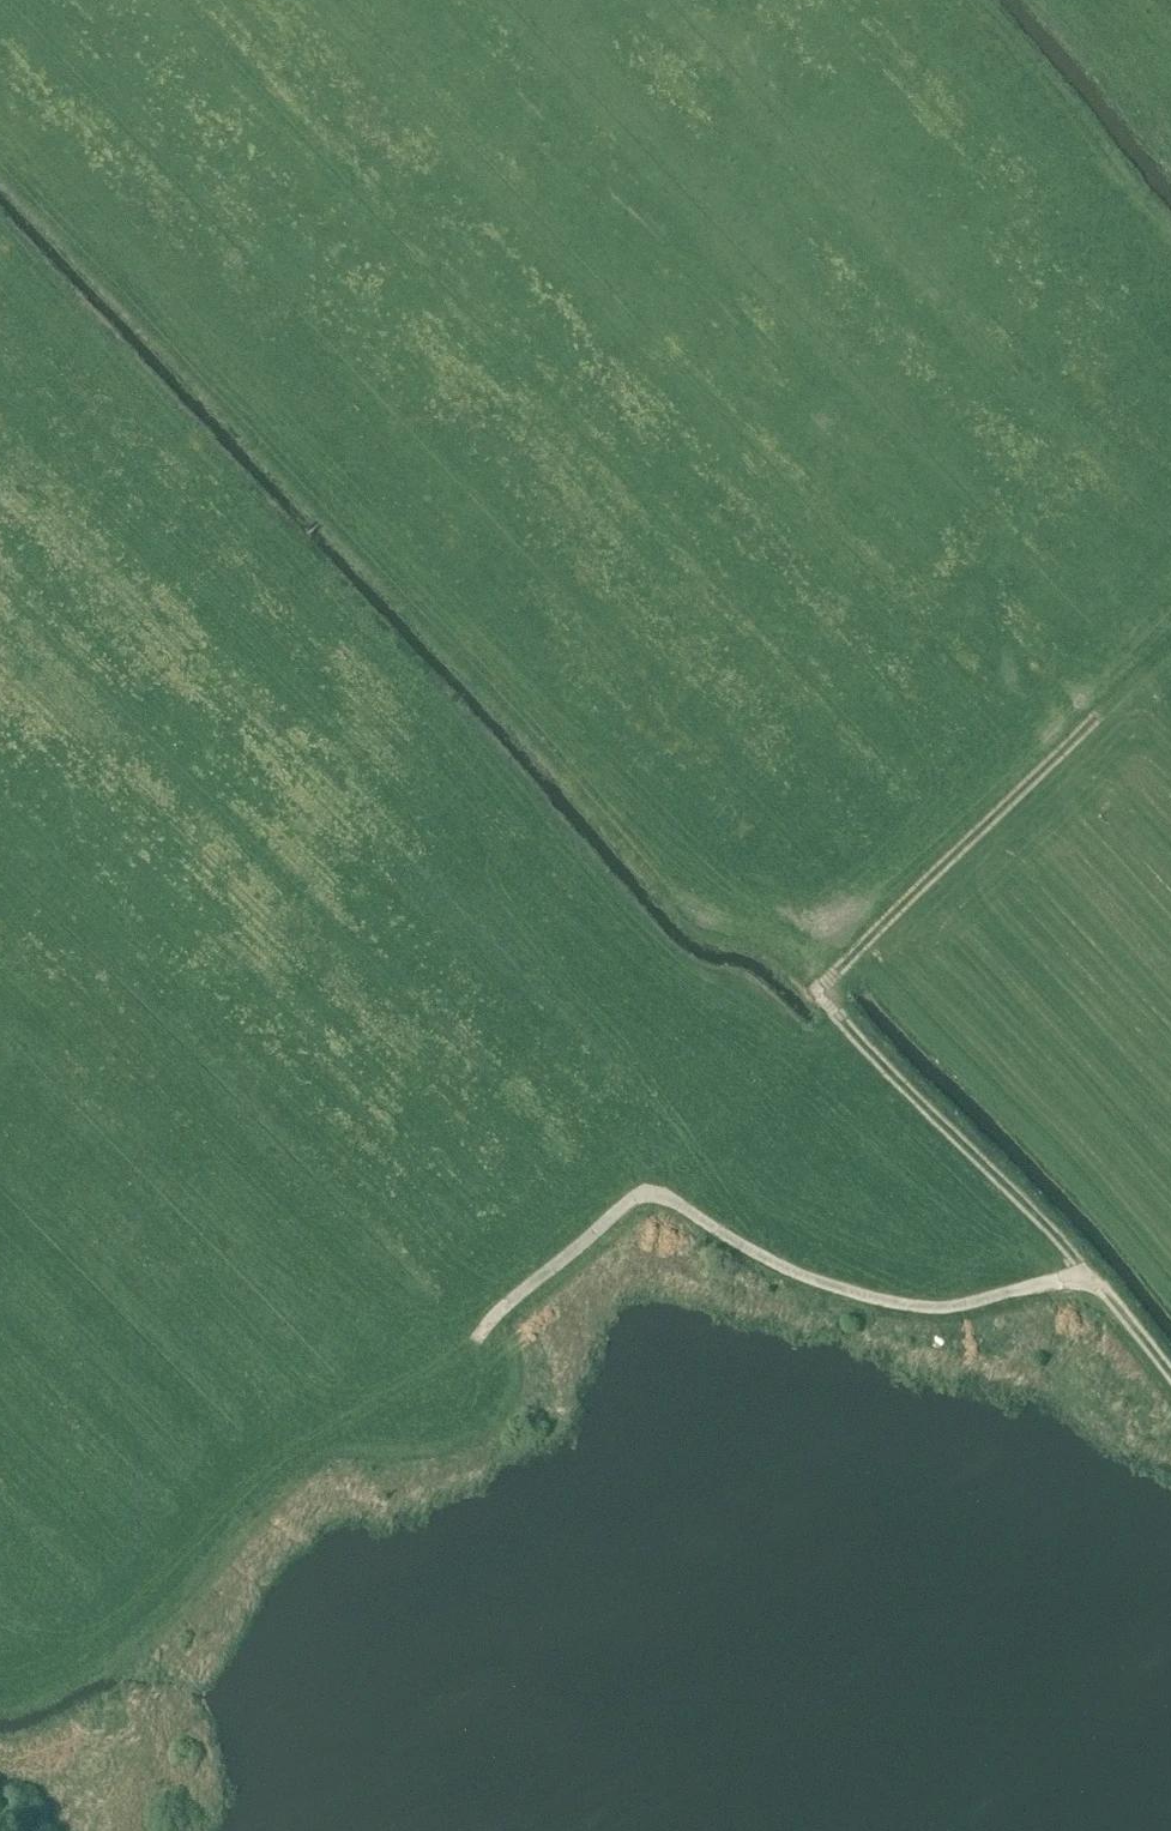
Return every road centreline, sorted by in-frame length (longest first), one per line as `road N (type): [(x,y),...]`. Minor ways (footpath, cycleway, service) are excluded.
road 1 (track): [(1170,1378),(1016,1195),(820,994),(1090,721)]
road 2 (track): [(1087,1277),(933,1308),(867,1298),(757,1255),(650,1194),(509,1302),(475,1340)]

